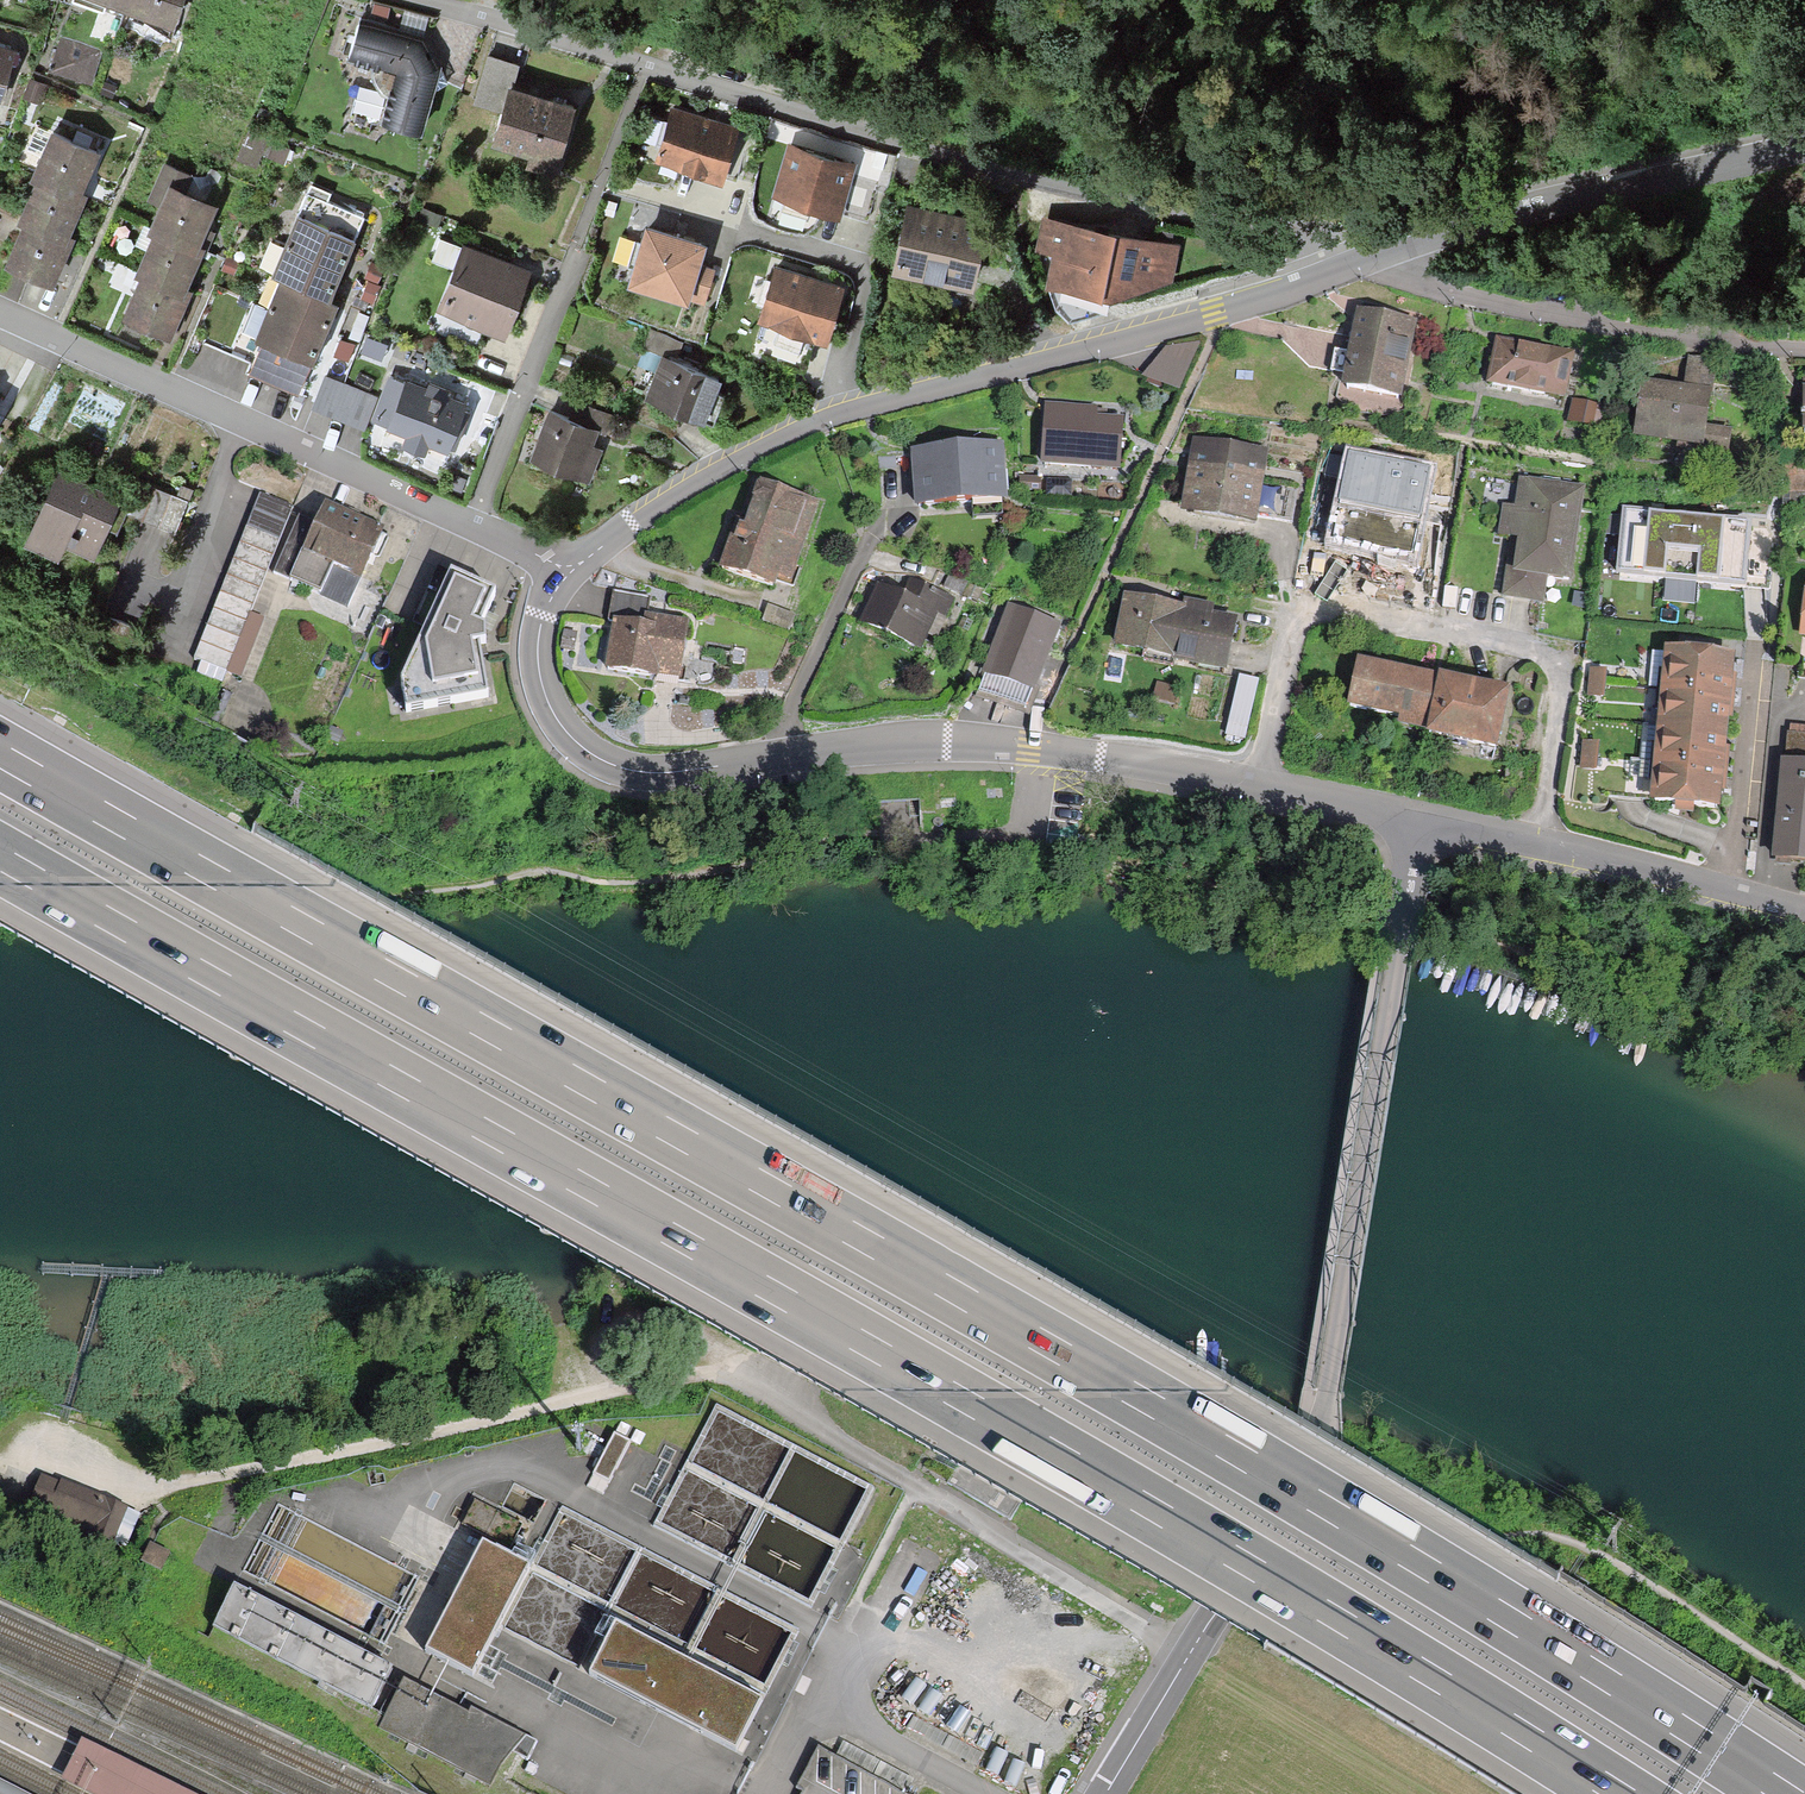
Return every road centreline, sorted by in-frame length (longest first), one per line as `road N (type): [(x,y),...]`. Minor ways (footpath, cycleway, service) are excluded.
road 1 (motorway): [(1786,1793),(1184,1423),(0,754)]
road 2 (motorway): [(0,859),(1138,1501),(1618,1793)]
road 3 (residential): [(454,0),(1113,198),(1376,257)]
road 4 (unclassified): [(1400,939),(1316,1441),(1106,1793)]
road 5 (residential): [(569,574),(541,623),(539,673),(563,728),(612,765),(677,772),(944,741),(1258,784)]
road 6 (residential): [(1376,257),(1147,335),(845,411),(685,492),(569,574)]
road 7 (track): [(0,1459),(45,1453),(143,1487),(191,1482),(669,1376),(730,1374)]
road 8 (residential): [(0,315),(569,574)]
road 9 (residential): [(1258,784),(1291,633),(1309,613),(1347,612),(1537,649),(1556,663),(1564,683),(1539,845)]
road 10 (residential): [(1804,146),(1484,220),(1376,257)]
road 11 (residential): [(1804,348),(1650,334),(1450,290),(1376,257)]
road 12 (residential): [(1539,845),(1804,911)]
road 13 (residential): [(1258,784),(1416,818)]
road 14 (residential): [(1416,818),(1539,845)]
road 15 (residential): [(1416,818),(1400,939)]

